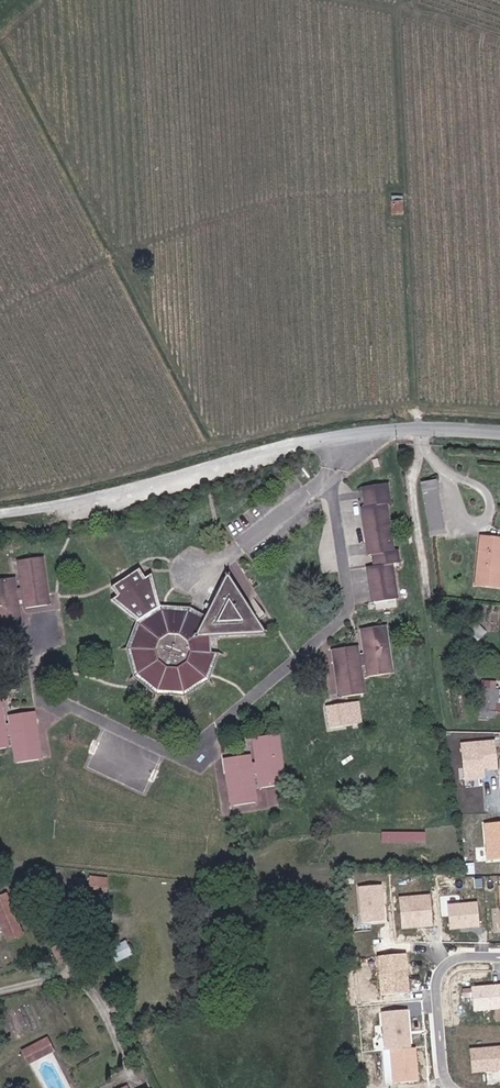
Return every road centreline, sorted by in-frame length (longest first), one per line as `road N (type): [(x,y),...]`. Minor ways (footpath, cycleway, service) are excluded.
road 1 (unclassified): [(499,435),(378,433),(176,485),(0,515)]
road 2 (residential): [(499,955),(462,959),(446,968),(438,988),(445,1077),(453,1087)]

